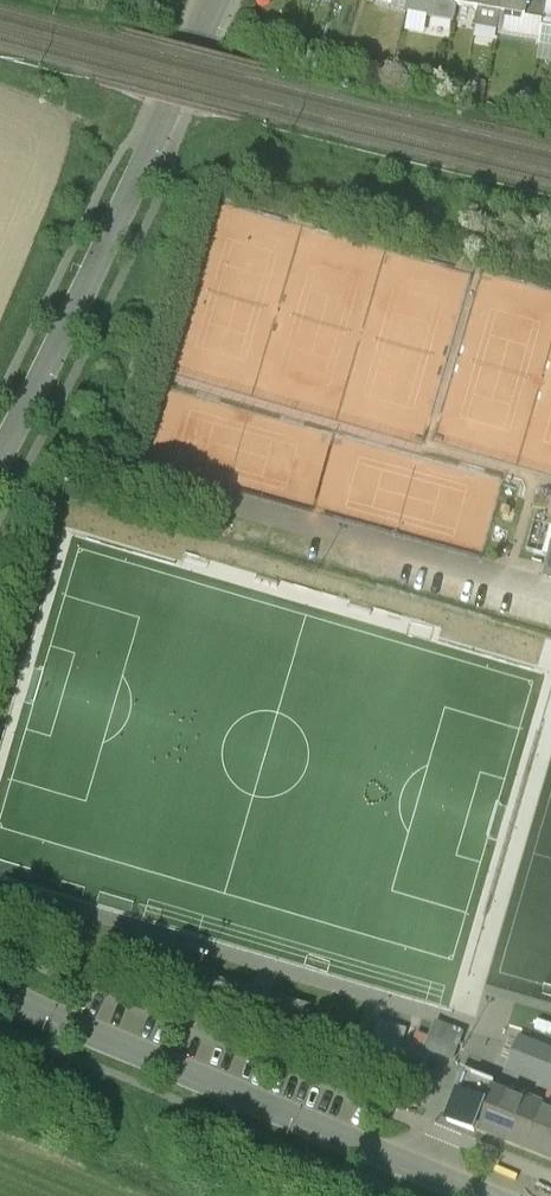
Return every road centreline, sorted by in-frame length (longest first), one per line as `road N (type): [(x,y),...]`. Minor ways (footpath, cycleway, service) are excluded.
road 1 (residential): [(0,990),(497,1195)]
road 2 (residential): [(214,0),(0,441)]

